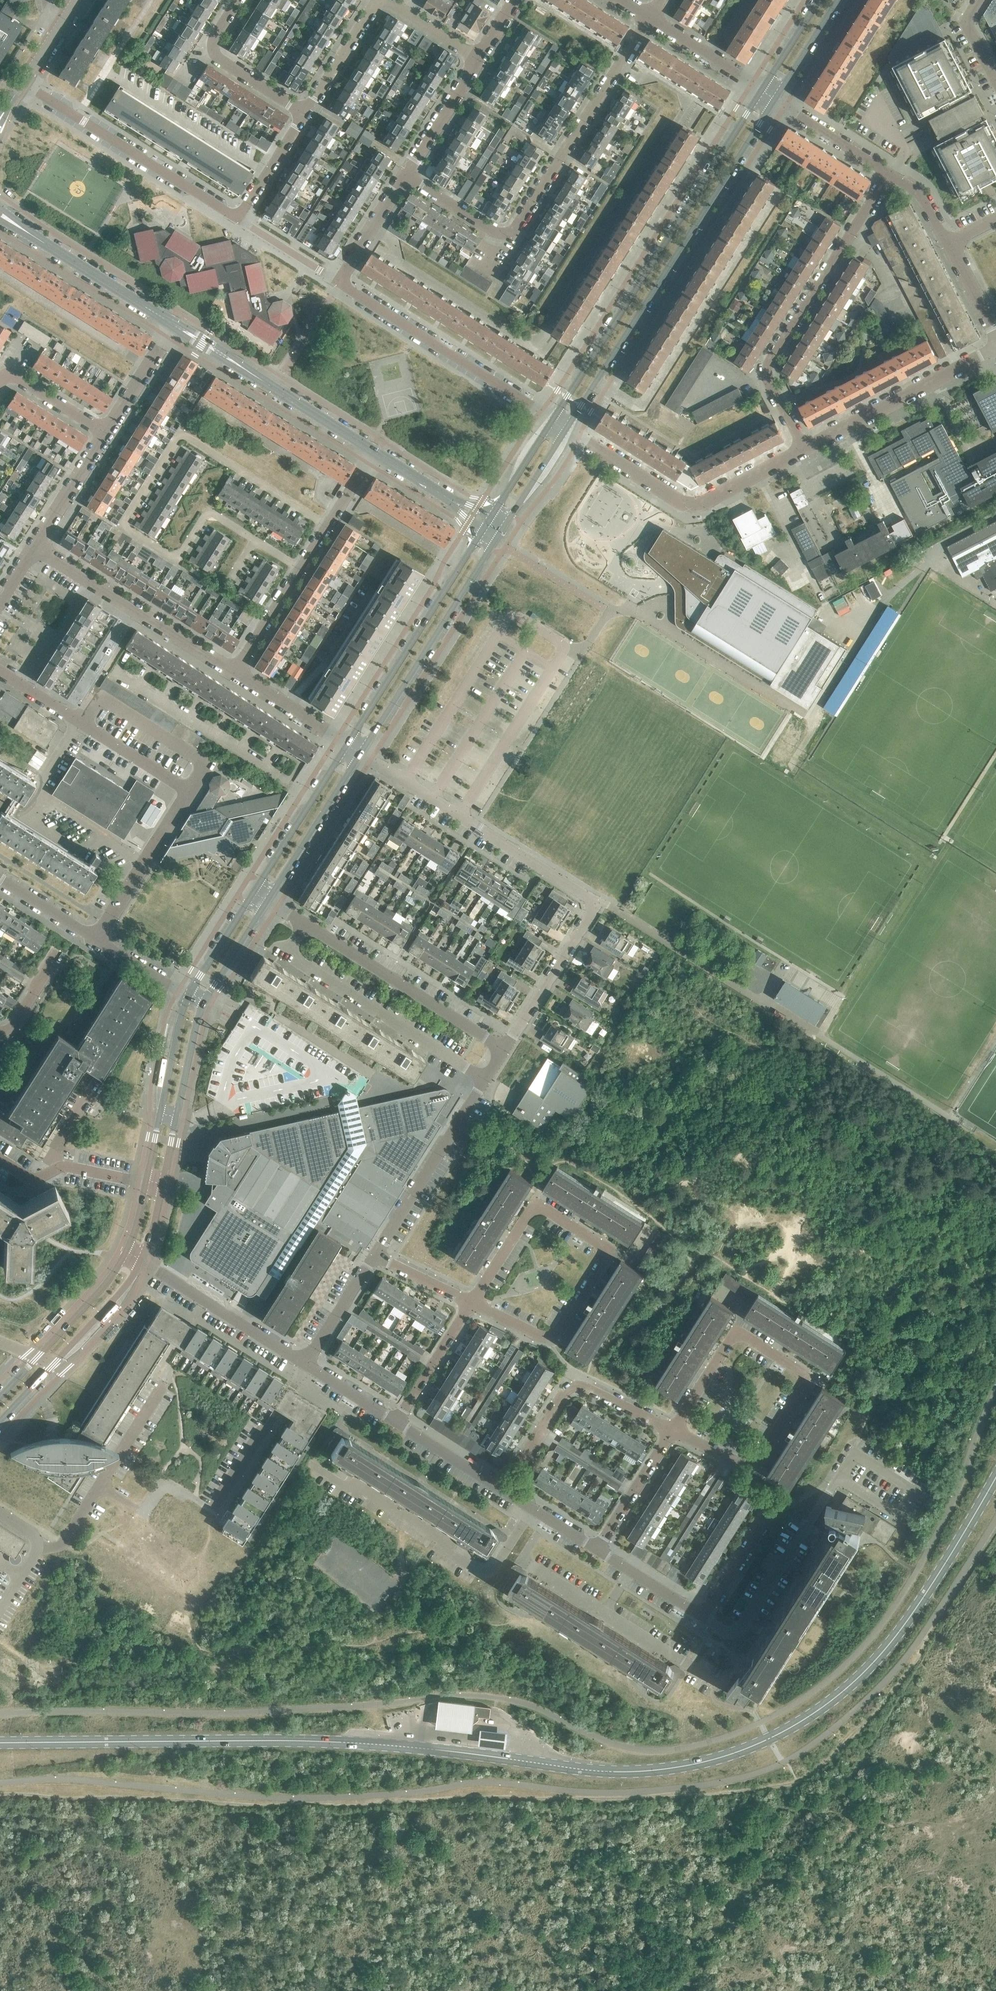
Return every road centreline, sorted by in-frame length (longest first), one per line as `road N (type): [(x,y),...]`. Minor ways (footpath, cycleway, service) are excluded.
road 1 (secondary): [(699,1763),(625,1772),(341,1742),(0,1742)]
road 2 (residential): [(327,526),(184,436),(125,524),(174,557),(209,513),(255,540)]
road 3 (secondary): [(699,1763),(777,1735),(853,1682),(904,1625),(995,1479)]
road 4 (secondary): [(762,88),(553,419)]
road 5 (secondary): [(567,427),(776,98)]
road 6 (residential): [(404,176),(494,232),(512,231),(649,18)]
road 7 (residential): [(804,450),(766,368),(888,173)]
road 8 (residential): [(309,1463),(442,1536),(446,1550),(479,1570),(499,1564),(533,1509)]
road 9 (residential): [(471,1302),(541,1336),(560,1328),(605,1252),(546,1210),(527,1215)]
road 10 (residential): [(360,752),(593,902)]
road 11 (residential): [(485,1079),(287,953),(305,923)]
road 12 (residential): [(739,1335),(806,1377),(761,1457),(744,1464),(672,1430)]
road 13 (secondary): [(360,752),(500,533)]
road 14 (residential): [(553,419),(338,281)]
road 15 (residential): [(238,218),(25,82)]
road 16 (secondary): [(482,530),(348,743)]
road 17 (residential): [(235,672),(34,546)]
road 18 (residential): [(505,1049),(305,923)]
road 19 (tertiary): [(374,451),(175,324)]
road 20 (residential): [(702,1616),(737,1631),(839,1477)]
road 21 (residential): [(567,427),(686,503),(704,502),(759,473)]
road 22 (residential): [(804,450),(995,347)]
road 23 (residential): [(144,863),(36,790),(80,722)]
road 24 (secondary): [(0,1420),(140,1262)]
road 25 (residential): [(374,1256),(485,1079)]
road 26 (tertiary): [(175,324),(4,216)]
road 27 (residential): [(520,1463),(576,1386),(672,1430)]
road 28 (residential): [(305,1363),(140,1262)]
road 29 (residential): [(189,791),(208,763),(101,697),(80,722)]
road 30 (secondary): [(187,995),(146,1182)]
road 31 (secondary): [(125,1254),(0,1396)]
road 32 (secondary): [(162,1183),(203,1002)]
road 33 (secondary): [(348,743),(254,891)]
road 34 (secondary): [(268,900),(360,752)]
road 35 (residential): [(213,1508),(305,1363)]
road 36 (residential): [(505,1049),(593,902)]
road 37 (residential): [(305,113),(215,55),(216,35),(238,0)]
road 38 (residential): [(533,1509),(396,1422)]
road 39 (residential): [(100,1485),(58,1546),(40,1548),(0,1512)]
road 40 (residential): [(823,600),(759,473)]
road 41 (residential): [(396,1422),(471,1302)]
road 42 (residential): [(597,1549),(672,1430)]
road 43 (residential): [(404,176),(478,58)]
road 44 (residential): [(888,173),(776,98)]
road 45 (residential): [(305,113),(377,0)]
road 46 (residential): [(718,1682),(604,1612)]
road 47 (residential): [(34,546),(105,433)]
road 48 (residential): [(348,743),(235,672)]
road 49 (residential): [(762,88),(649,18)]
road 50 (residential): [(773,1506),(702,1616)]
road 51 (residential): [(105,433),(175,324)]
road 52 (residential): [(189,791),(80,722)]
road 53 (residential): [(0,380),(6,371),(105,433)]
road 54 (residential): [(305,1363),(374,1256)]
road 55 (residential): [(25,1174),(38,1178),(66,1166),(146,1182)]
road 56 (residential): [(238,218),(305,113)]
road 57 (residential): [(338,281),(404,176)]
road 58 (secondary): [(254,891),(187,995)]
road 59 (residential): [(235,672),(300,569)]
road 60 (secondary): [(203,1002),(268,900)]

